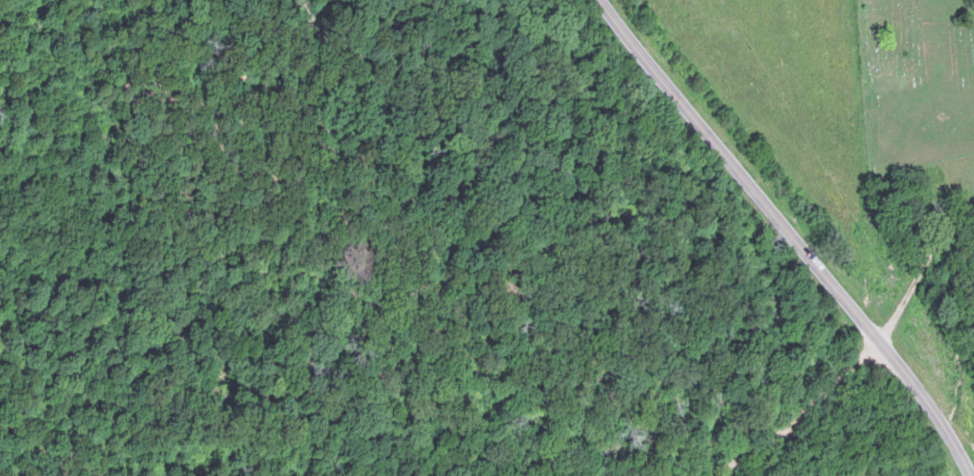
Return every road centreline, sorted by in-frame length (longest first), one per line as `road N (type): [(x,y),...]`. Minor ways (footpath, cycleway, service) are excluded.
road 1 (residential): [(970,475),(919,389),(601,0)]

